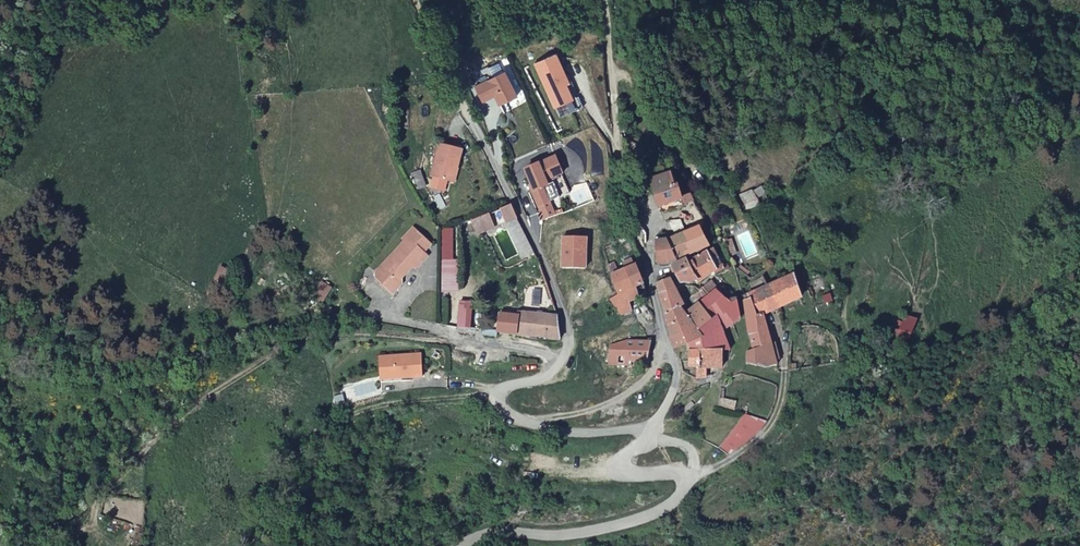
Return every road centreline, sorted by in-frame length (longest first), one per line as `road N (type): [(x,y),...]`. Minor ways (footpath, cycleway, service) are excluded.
road 1 (track): [(568,337),(545,267),(417,0)]
road 2 (unclassified): [(461,545),(490,534),(582,532),(669,505),(682,491),(681,476),(634,473),(624,465),(651,433)]
road 3 (track): [(498,397),(336,415),(272,467),(236,545)]
road 4 (track): [(646,257),(619,156),(604,0)]
road 5 (unclassified): [(651,433),(676,379),(646,257)]
road 6 (unclassified): [(651,433),(541,427),(519,420),(498,397)]
road 7 (track): [(671,351),(620,399),(533,424)]
road 8 (track): [(691,475),(759,439),(778,411),(785,372)]

